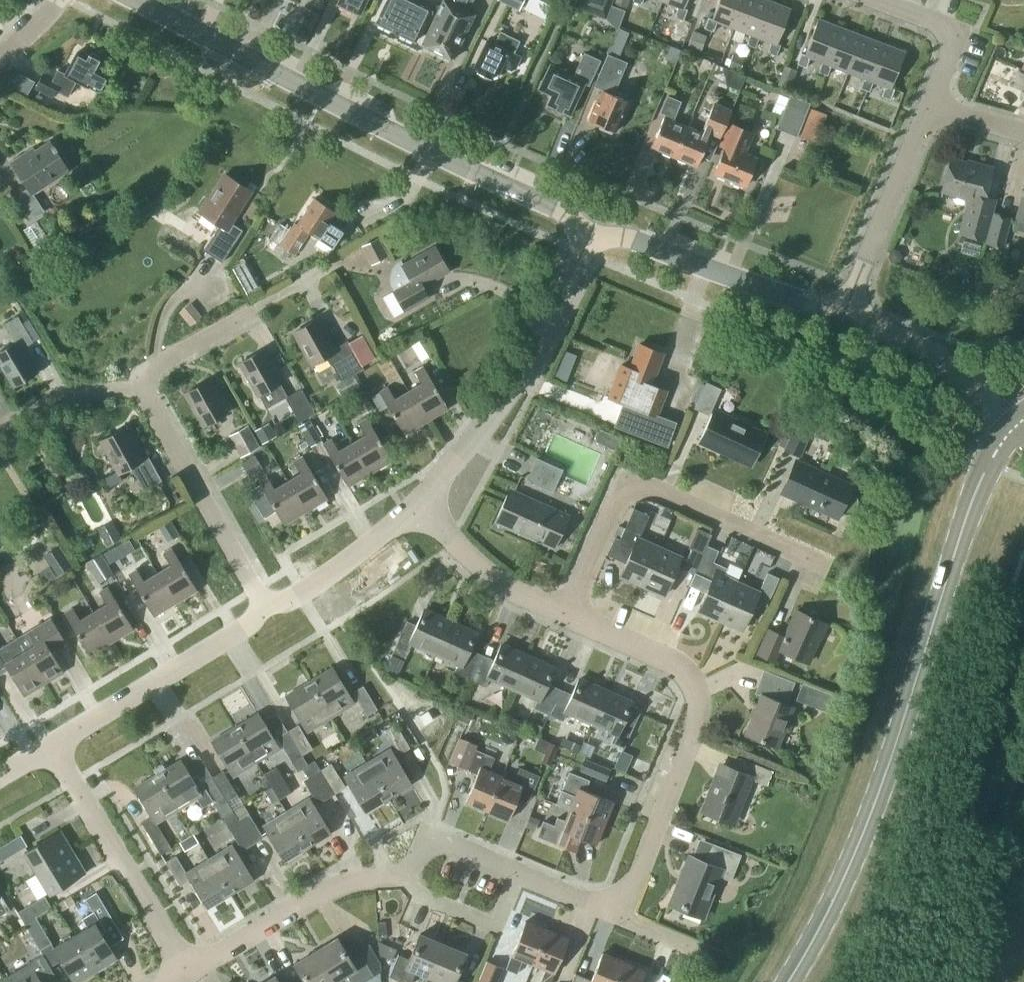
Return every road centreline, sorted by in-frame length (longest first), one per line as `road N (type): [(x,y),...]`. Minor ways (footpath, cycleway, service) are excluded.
road 1 (secondary): [(787,981),(847,872),(968,513),(986,464),(1016,424)]
road 2 (tertiary): [(593,223),(137,0)]
road 3 (residential): [(186,969),(339,882),(405,872),(435,844),(620,916)]
road 4 (residential): [(620,916),(699,716),(699,693),(671,658),(564,611)]
road 5 (residential): [(564,611),(617,494),(630,483),(647,483),(824,563)]
road 6 (residential): [(419,501),(512,388),(593,223)]
road 7 (tertiary): [(849,304),(810,301),(593,223)]
road 8 (residential): [(186,969),(51,743)]
road 9 (residential): [(269,610),(146,386)]
road 10 (residential): [(51,743),(269,610)]
road 11 (residential): [(849,304),(931,104)]
road 12 (tertiary): [(1016,424),(946,357),(880,328),(849,304)]
road 13 (residential): [(269,610),(419,501)]
road 14 (residential): [(564,611),(493,573),(419,501)]
road 15 (residential): [(0,426),(56,394),(146,386)]
road 16 (residential): [(931,104),(951,35),(940,18),(891,0)]
road 17 (residential): [(146,386),(160,362),(255,313)]

